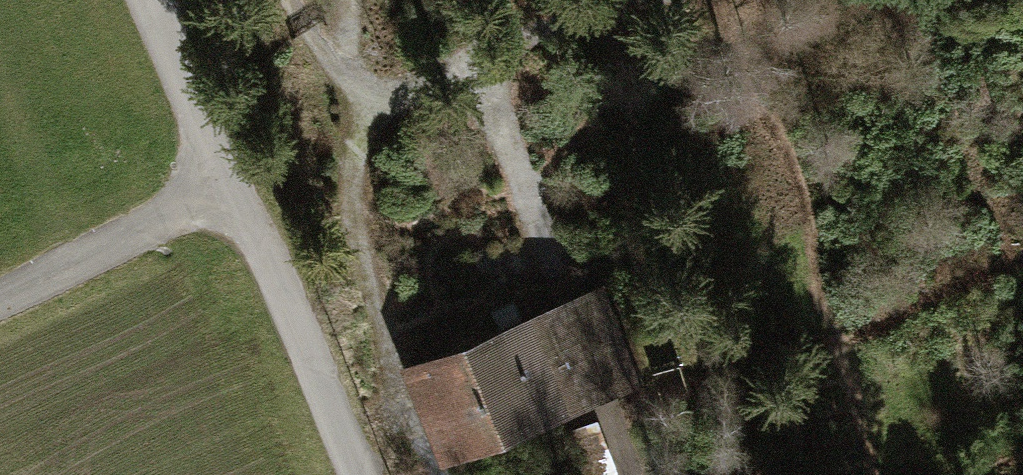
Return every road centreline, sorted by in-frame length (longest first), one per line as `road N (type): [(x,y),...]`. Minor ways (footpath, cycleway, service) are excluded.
road 1 (unclassified): [(168,0),(248,181),(358,474)]
road 2 (track): [(355,0),(340,48),(364,105),(346,215),(400,401),(428,458),(446,474)]
road 3 (track): [(634,474),(567,296),(496,61)]
road 4 (track): [(364,105),(650,0)]
road 5 (track): [(248,181),(0,301)]

